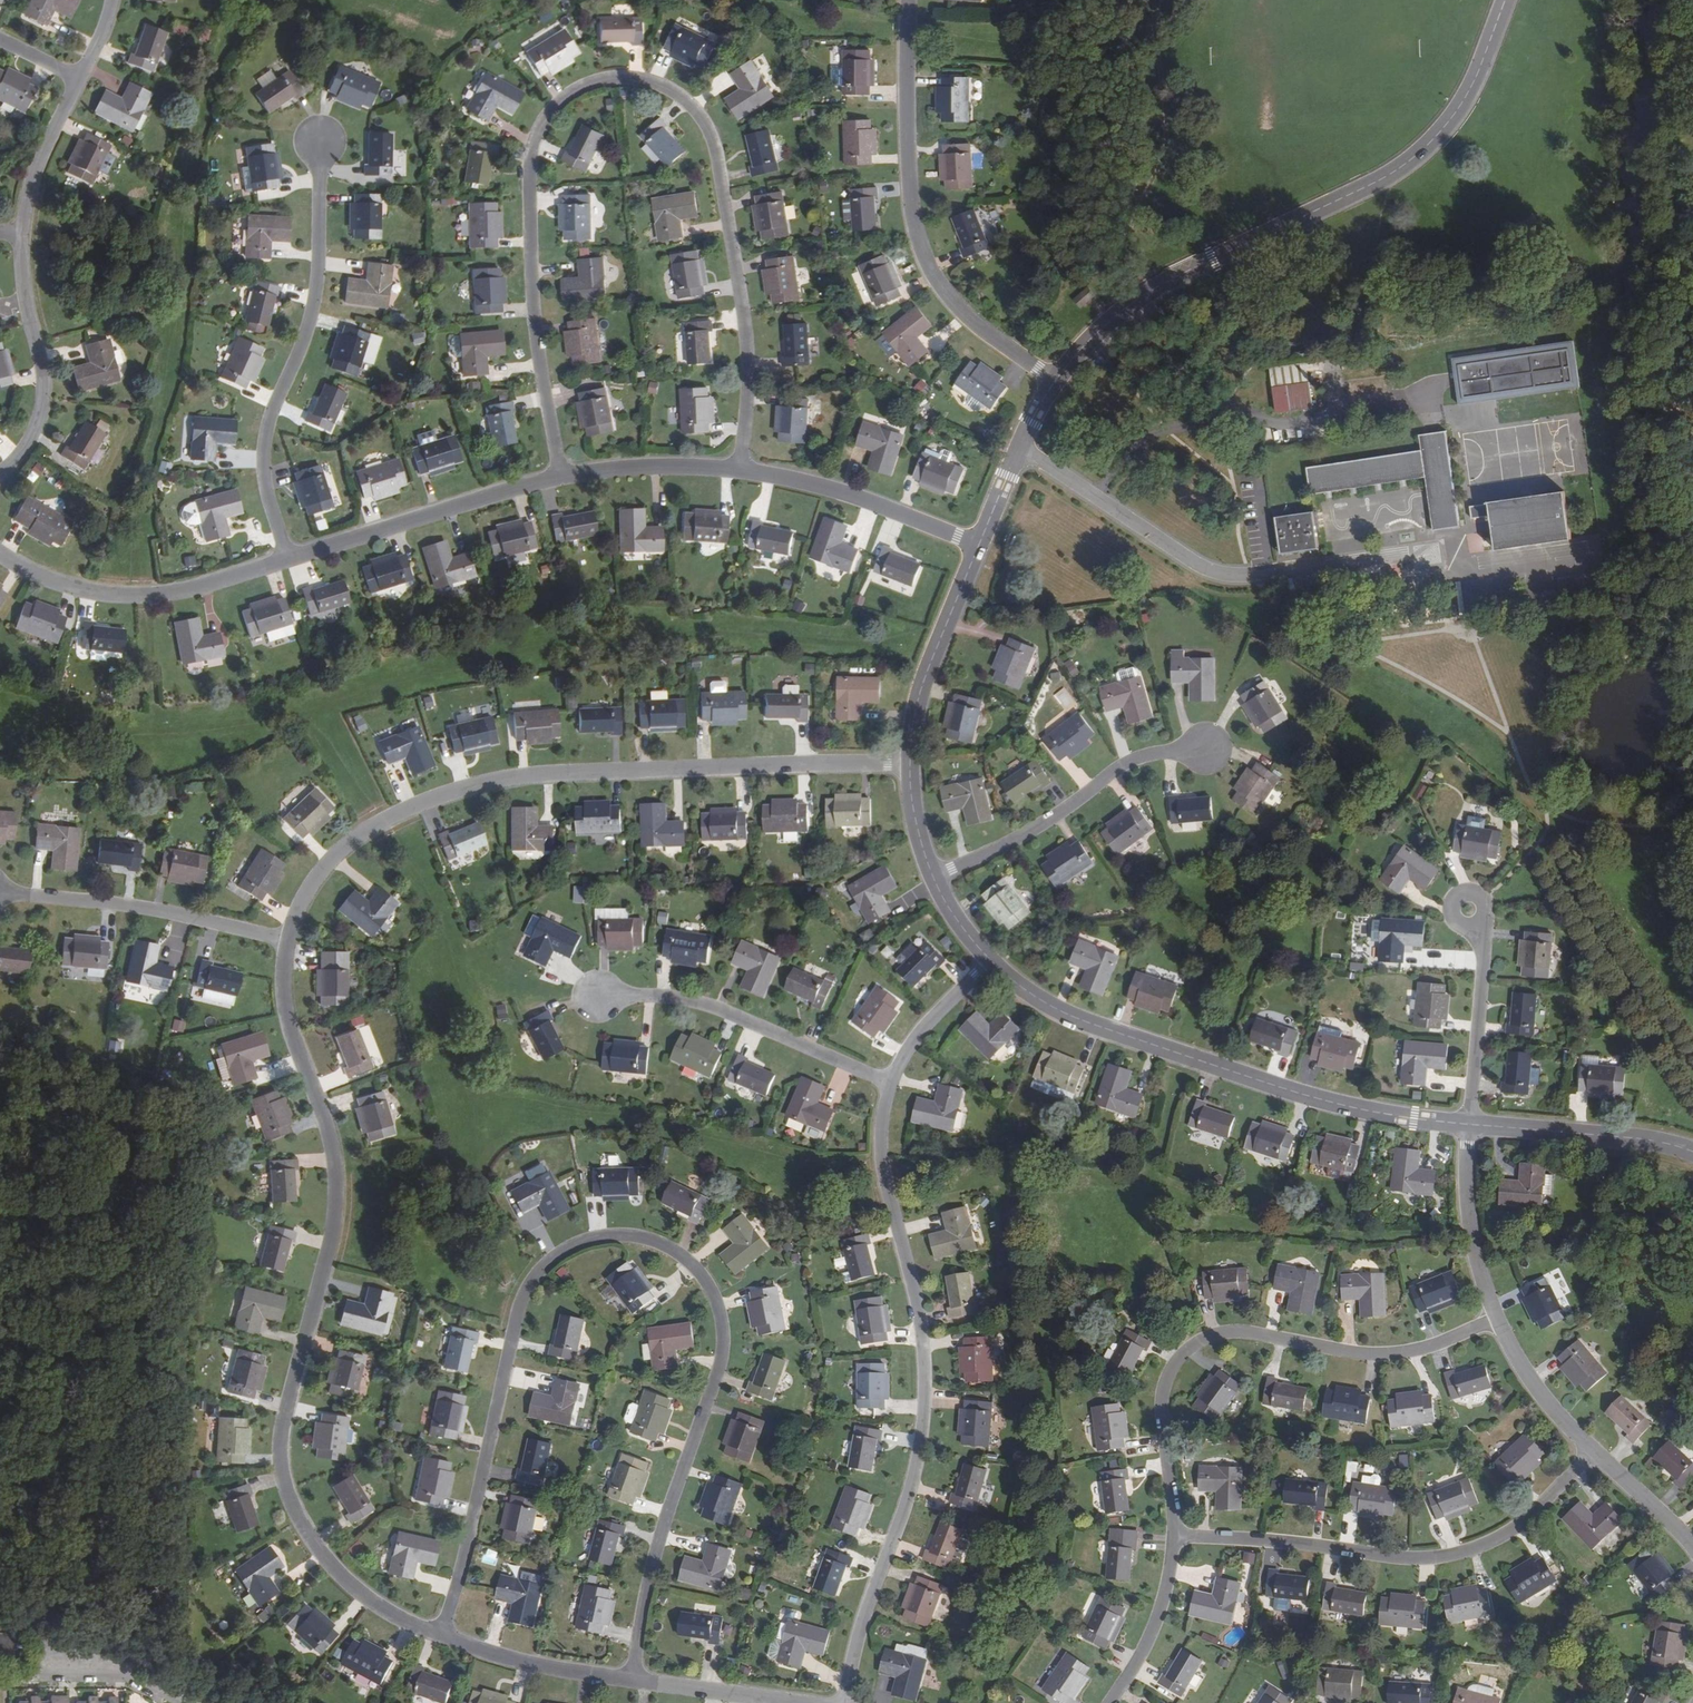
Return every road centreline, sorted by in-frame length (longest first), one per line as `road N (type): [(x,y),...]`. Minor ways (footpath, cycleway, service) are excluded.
road 1 (residential): [(439,1636),(517,1304),(540,1269),(569,1247),(603,1236),(638,1239),(698,1272),(721,1338),(655,1539),(631,1679)]
road 2 (unclassified): [(738,470),(748,375),(703,126),(659,91),(607,84),(556,108),(529,152),(535,362),(563,479)]
road 3 (track): [(970,1702),(1013,1615),(1039,1517),(1054,1339),(1076,1272),(1123,1201),(1297,1229),(1397,1236),(1471,1230)]
road 4 (track): [(883,1176),(665,1125),(463,1104),(450,920),(378,826),(314,709)]
road 5 (track): [(883,1176),(1001,1175),(1123,1201),(1156,1148),(1186,1059),(1249,935),(1339,817),(1417,676)]
road 6 (residential): [(439,1636),(384,1612),(341,1580),(302,1532),(280,1482),(283,1417),(334,1220),(335,1173),(284,1010),(286,941)]
road 7 (residential): [(286,941),(335,854),(378,826),(480,786),(540,776),(911,765)]
road 8 (residential): [(885,1080),(883,1176),(924,1355),(917,1452),(842,1702)]
road 9 (residential): [(1053,383),(1132,302),(1408,162),(1462,103),(1503,0)]
road 10 (residential): [(1493,1320),(1410,1353),(1364,1356),(1244,1334),(1189,1346),(1169,1370),(1160,1403),(1171,1541)]
road 11 (residential): [(1466,1125),(1331,1106),(1217,1071),(1056,1012),(988,965)]
road 12 (residential): [(1171,1541),(1433,1559),(1521,1526),(1593,1464)]
road 13 (residential): [(909,0),(912,233),(945,302),(978,335),(1053,383)]
road 14 (residential): [(286,561),(263,496),(260,449),(314,305),(316,153)]
road 15 (residential): [(932,883),(1058,813),(1133,759),(1200,747)]
road 16 (residential): [(1283,581),(1216,580),(1016,452)]
road 17 (residential): [(286,561),(168,595),(77,593),(0,551)]
road 18 (residential): [(885,1080),(713,1009),(599,996)]
road 19 (residential): [(286,941),(121,905),(0,895)]
road 20 (residential): [(563,479),(286,561)]
road 21 (residential): [(0,492),(46,434),(52,403),(23,245)]
road 22 (residential): [(973,548),(816,488),(738,470)]
road 23 (track): [(463,1104),(446,1245),(528,1287)]
road 24 (residential): [(1692,1154),(1636,1139),(1466,1125)]
road 25 (residential): [(911,765),(922,703),(973,548)]
road 26 (unclassified): [(1466,1125),(1482,946),(1467,909)]
road 27 (residential): [(1466,1125),(1473,1251),(1493,1320)]
road 28 (residential): [(631,1679),(557,1671),(439,1636)]
road 29 (residential): [(1171,1541),(1165,1594),(1145,1644),(1106,1702)]
road 30 (residential): [(738,470),(631,468),(563,479)]
road 31 (residential): [(1493,1320),(1593,1464)]
road 32 (residential): [(23,245),(80,89)]
road 33 (residential): [(32,1681),(120,1673),(192,1702)]
road 34 (residential): [(788,1702),(631,1679)]
road 35 (residential): [(988,965),(919,1031),(885,1080)]
road 36 (residential): [(1593,1464),(1692,1552)]

